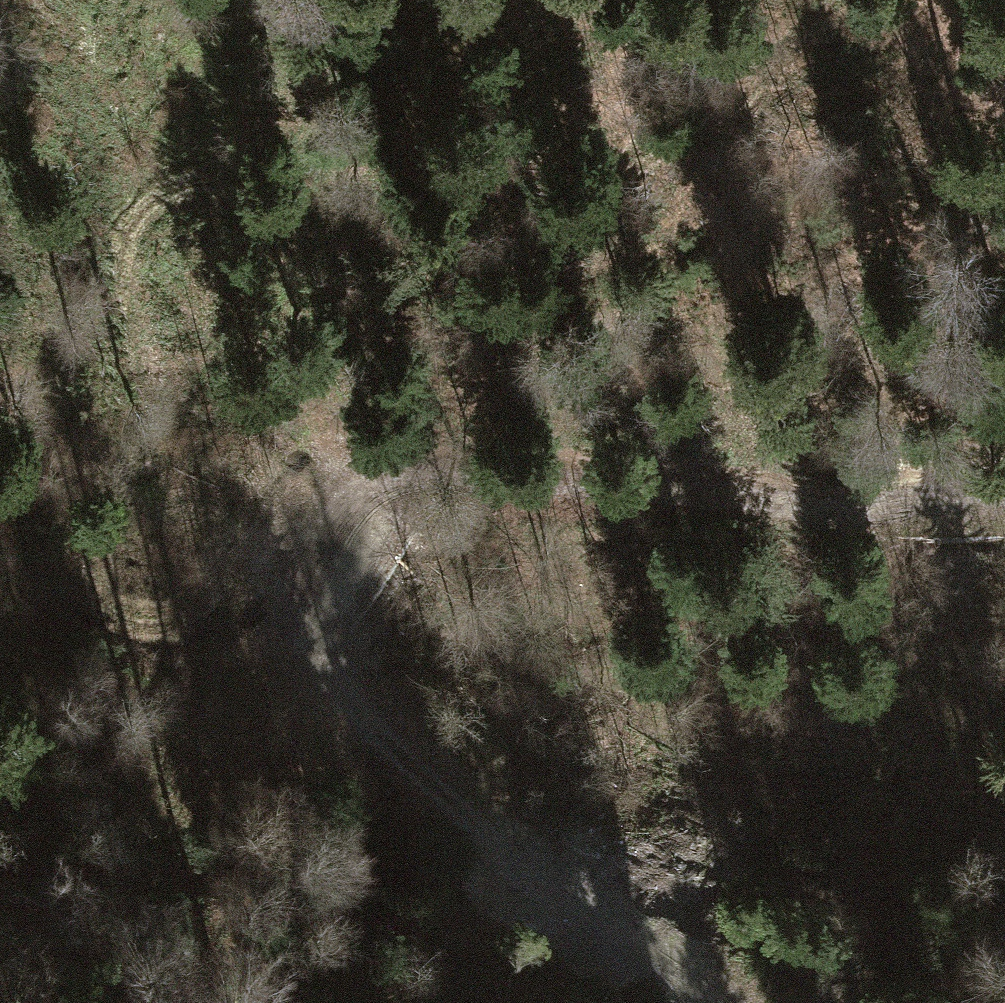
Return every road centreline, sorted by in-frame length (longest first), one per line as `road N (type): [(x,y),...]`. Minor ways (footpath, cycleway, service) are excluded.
road 1 (track): [(389,492),(352,475),(286,491),(240,563),(187,606),(127,615),(104,584),(100,531),(147,424),(133,243),(149,206),(189,187),(335,241),(438,243),(507,227),(651,158),(779,57),(823,0)]
road 2 (track): [(719,1002),(489,836),(306,643),(302,561),(351,507),(415,482),(710,505),(1004,495)]

